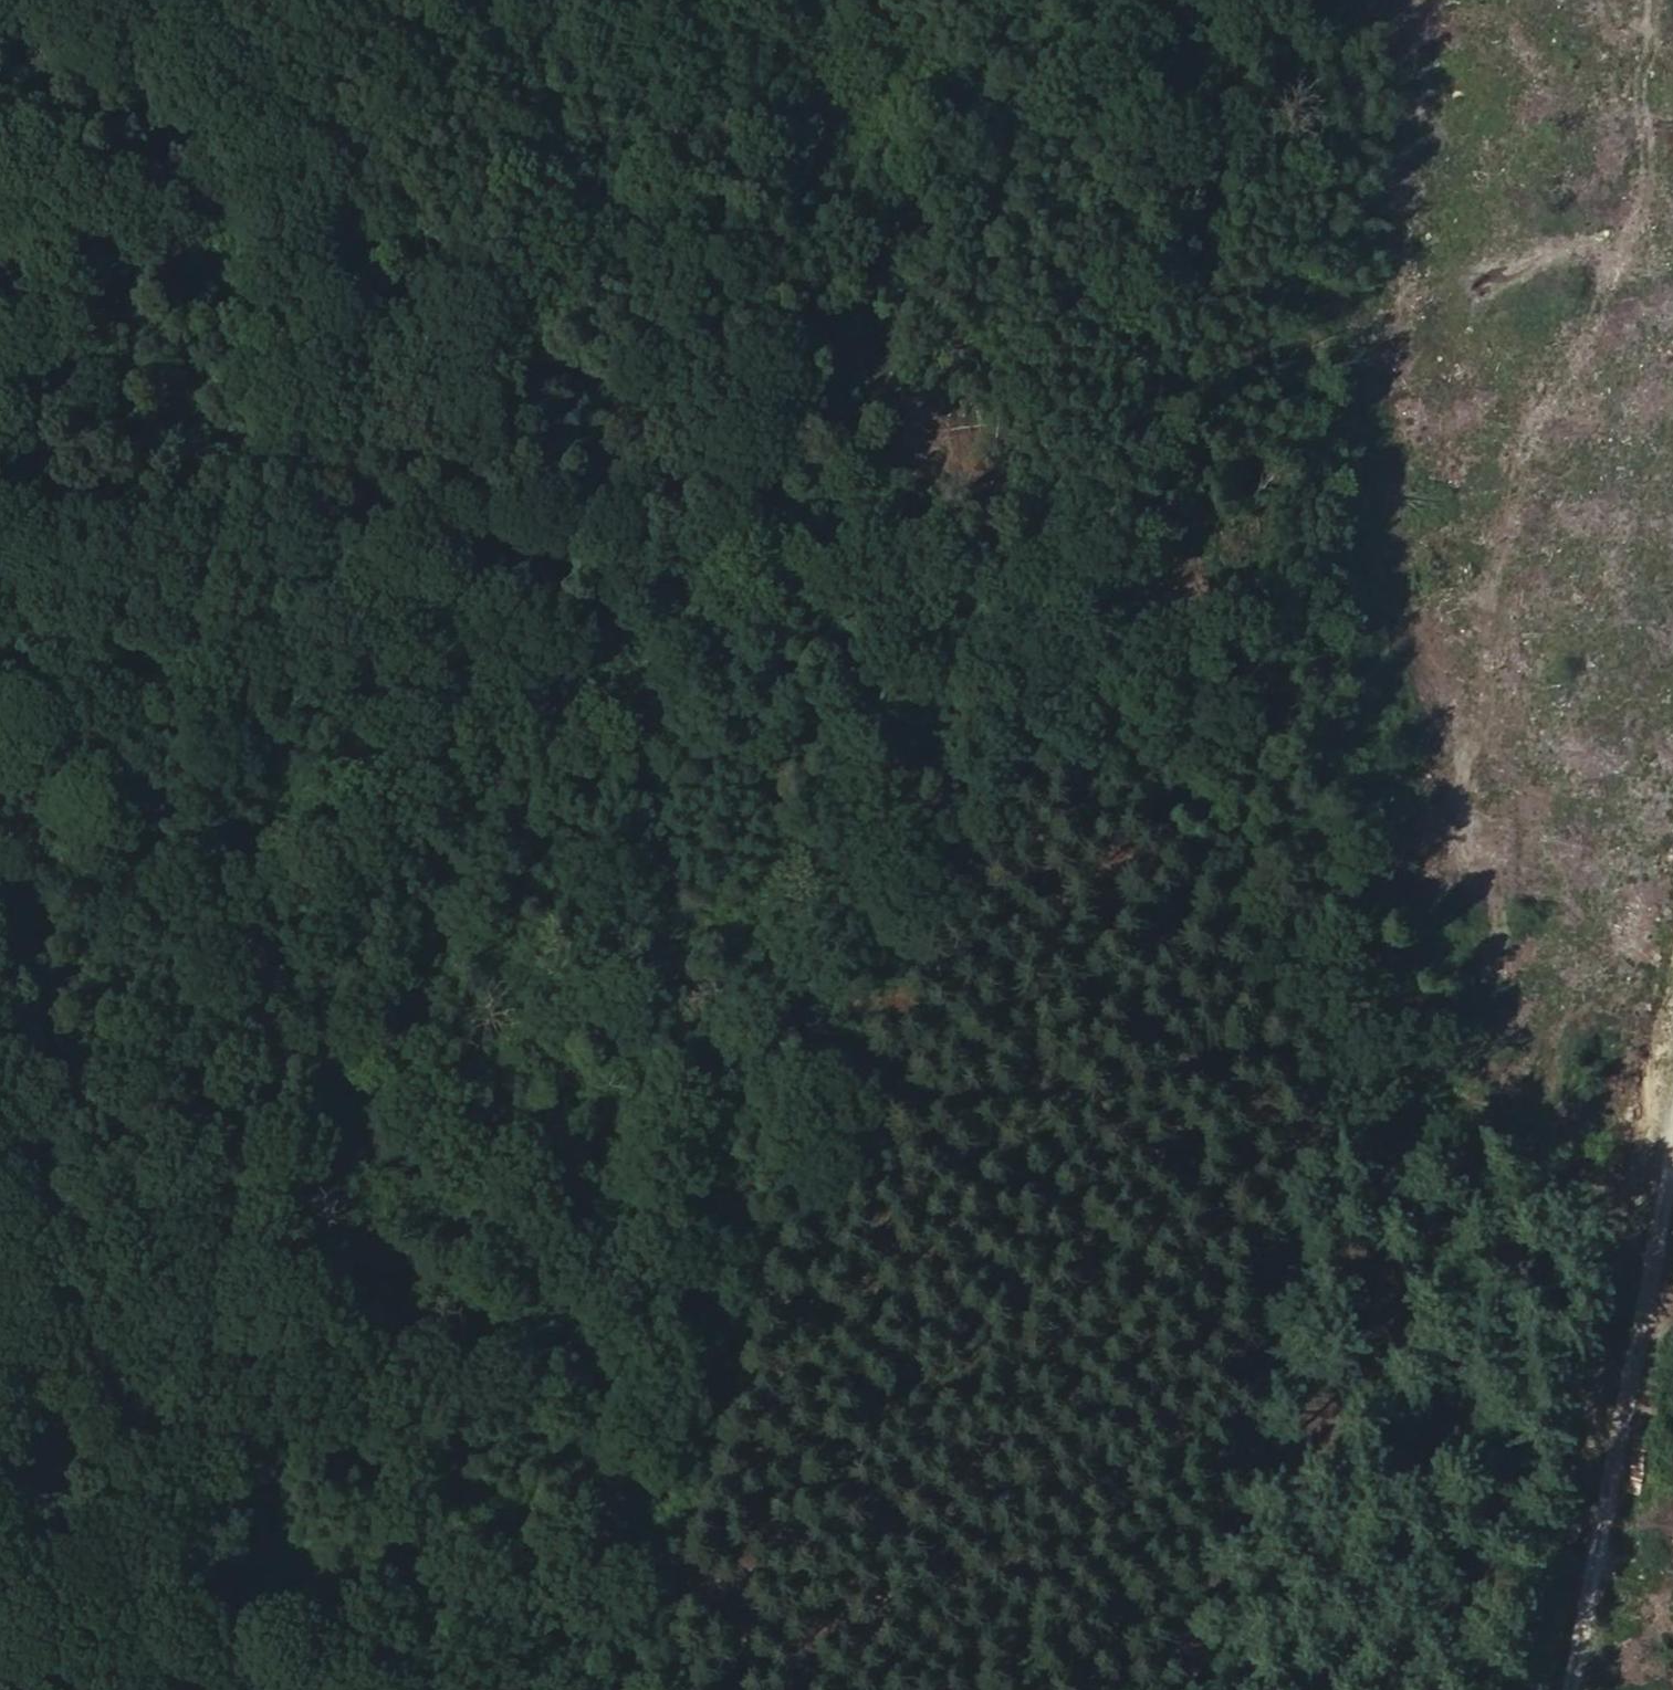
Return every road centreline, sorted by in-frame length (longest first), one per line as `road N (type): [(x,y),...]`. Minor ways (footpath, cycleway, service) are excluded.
road 1 (track): [(1587,1689),(1672,1159)]

